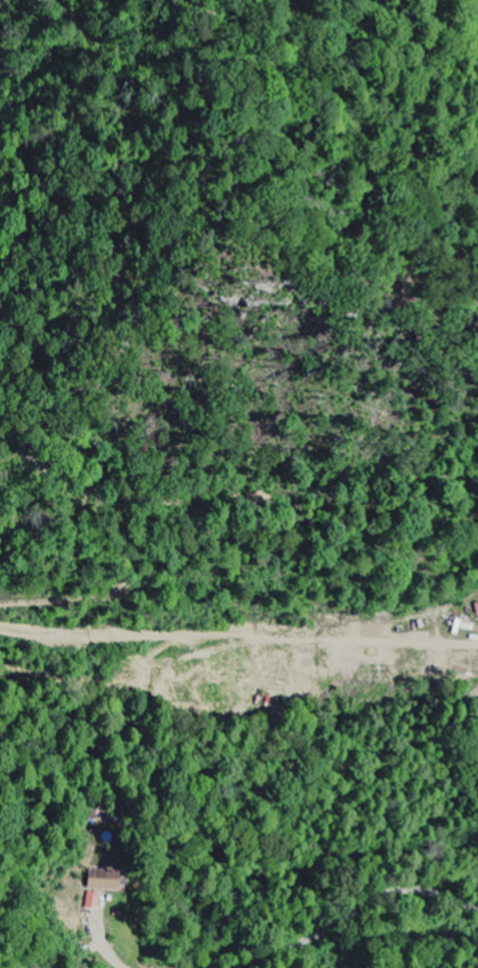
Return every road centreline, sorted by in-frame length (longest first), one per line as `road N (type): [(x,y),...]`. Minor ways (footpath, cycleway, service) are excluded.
road 1 (residential): [(422,892),(389,893),(340,925),(242,967)]

